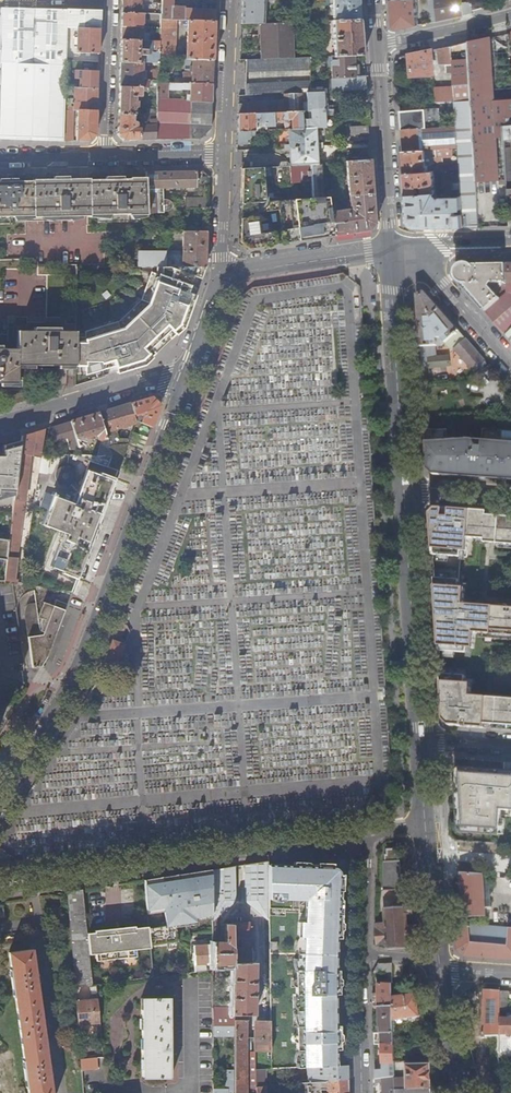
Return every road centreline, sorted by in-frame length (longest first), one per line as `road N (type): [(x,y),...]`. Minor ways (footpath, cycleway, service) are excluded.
road 1 (tertiary): [(0,800),(82,658),(187,378)]
road 2 (residential): [(0,893),(367,834)]
road 3 (secondary): [(406,491),(423,743)]
road 4 (secondary): [(391,250),(406,491)]
road 5 (secondary): [(376,46),(391,250)]
road 6 (residential): [(0,424),(152,379),(187,378)]
road 7 (residential): [(391,250),(437,281),(510,365)]
road 8 (tertiary): [(231,279),(391,250)]
road 9 (residential): [(111,0),(104,158)]
road 10 (residential): [(223,155),(231,0)]
road 11 (secondary): [(429,823),(439,963)]
road 12 (residential): [(376,46),(510,15)]
road 13 (residential): [(361,955),(362,1092)]
road 14 (secondary): [(439,963),(463,1092)]
road 15 (residential): [(231,279),(222,264),(223,155)]
road 16 (residential): [(367,834),(361,955)]
road 17 (tertiary): [(510,243),(391,250)]

